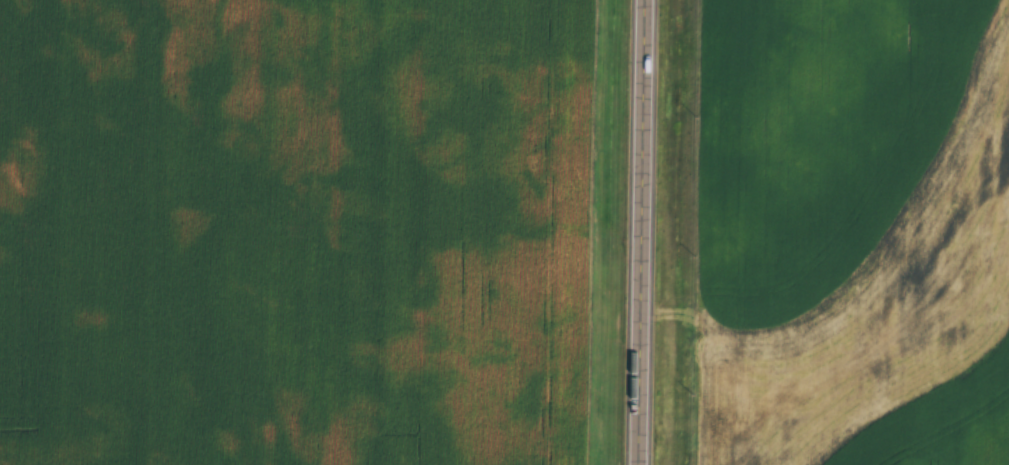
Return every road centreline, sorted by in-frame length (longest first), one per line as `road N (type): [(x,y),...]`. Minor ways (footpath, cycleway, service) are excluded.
road 1 (primary): [(649,464),(653,0)]

